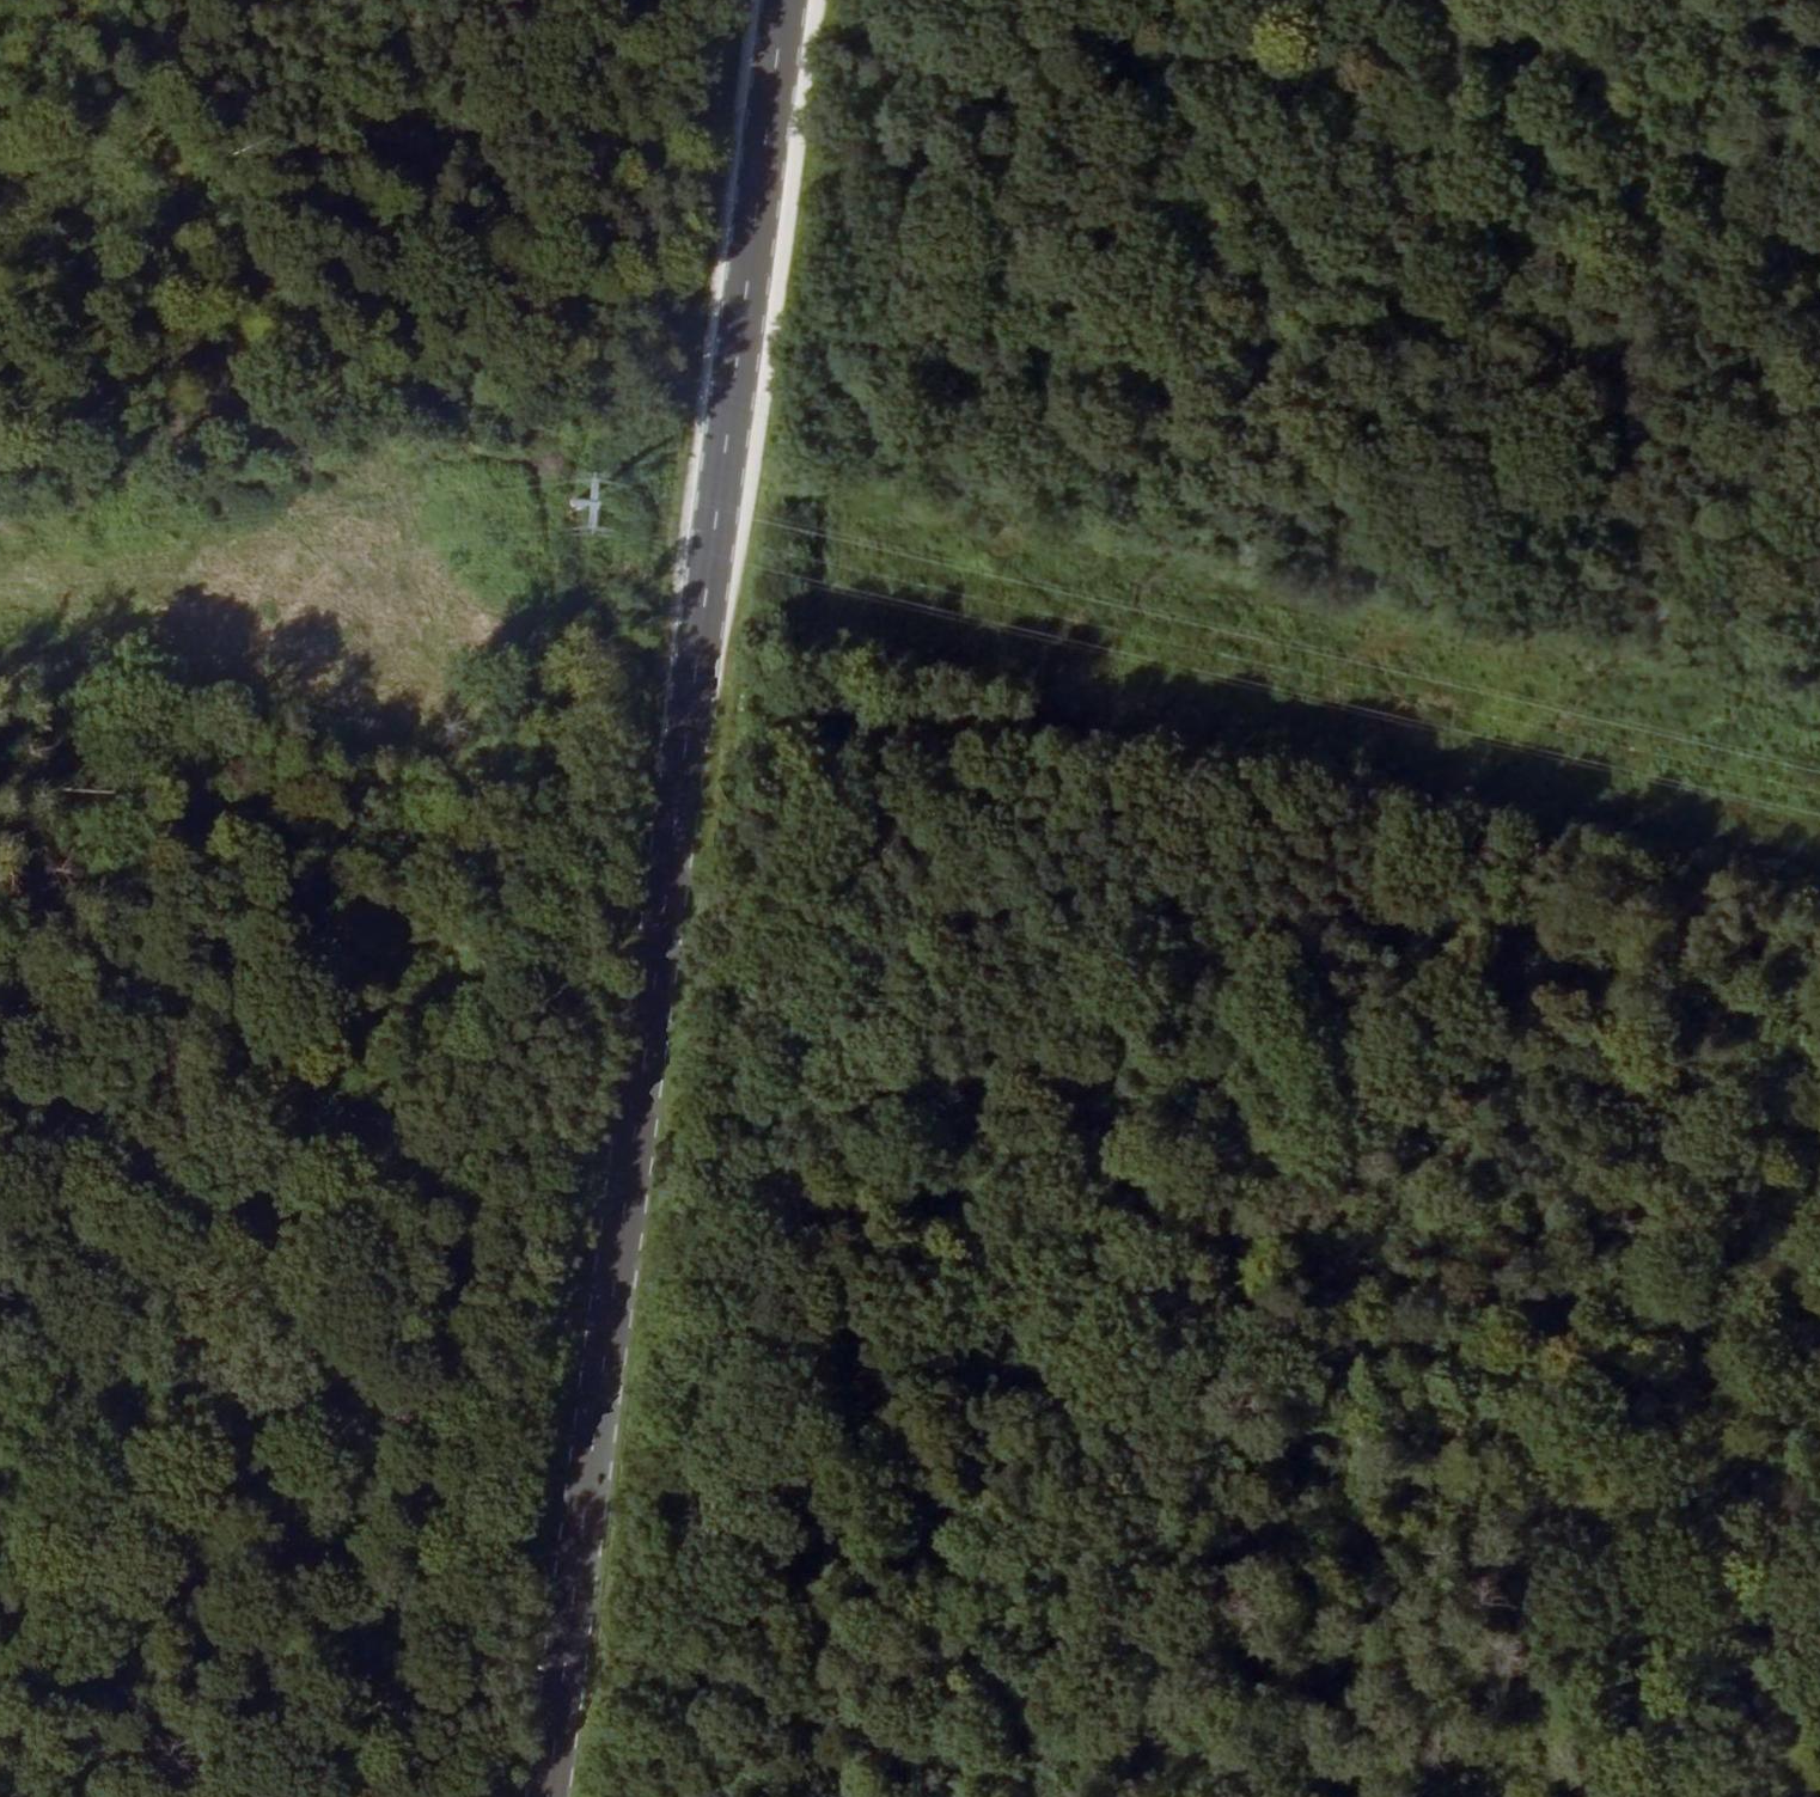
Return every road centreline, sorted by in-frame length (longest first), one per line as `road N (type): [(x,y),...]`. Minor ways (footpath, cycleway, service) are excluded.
road 1 (primary): [(780,0),(544,1796)]
road 2 (track): [(0,554),(667,449),(721,449)]
road 3 (track): [(427,487),(82,0)]
road 4 (track): [(1499,0),(1819,225)]

